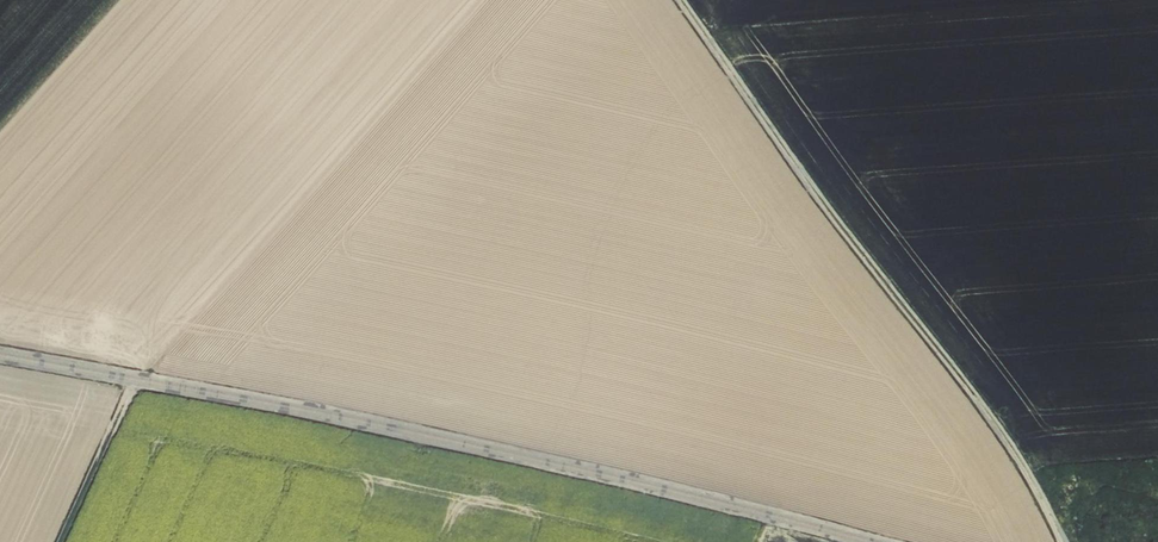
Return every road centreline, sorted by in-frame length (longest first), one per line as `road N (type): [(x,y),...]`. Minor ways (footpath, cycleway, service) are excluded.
road 1 (unclassified): [(0,356),(367,423),(870,541)]
road 2 (track): [(1062,541),(1006,440),(677,0)]
road 3 (track): [(62,541),(133,379)]

